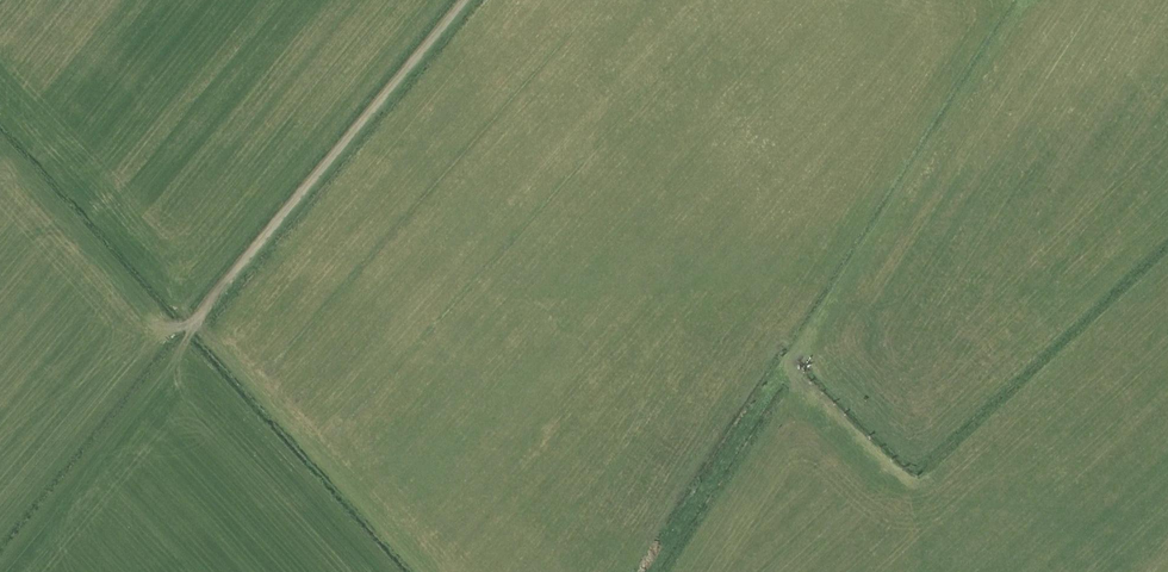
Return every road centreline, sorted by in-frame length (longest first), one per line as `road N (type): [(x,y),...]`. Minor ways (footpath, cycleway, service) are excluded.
road 1 (track): [(194,322),(464,0)]

